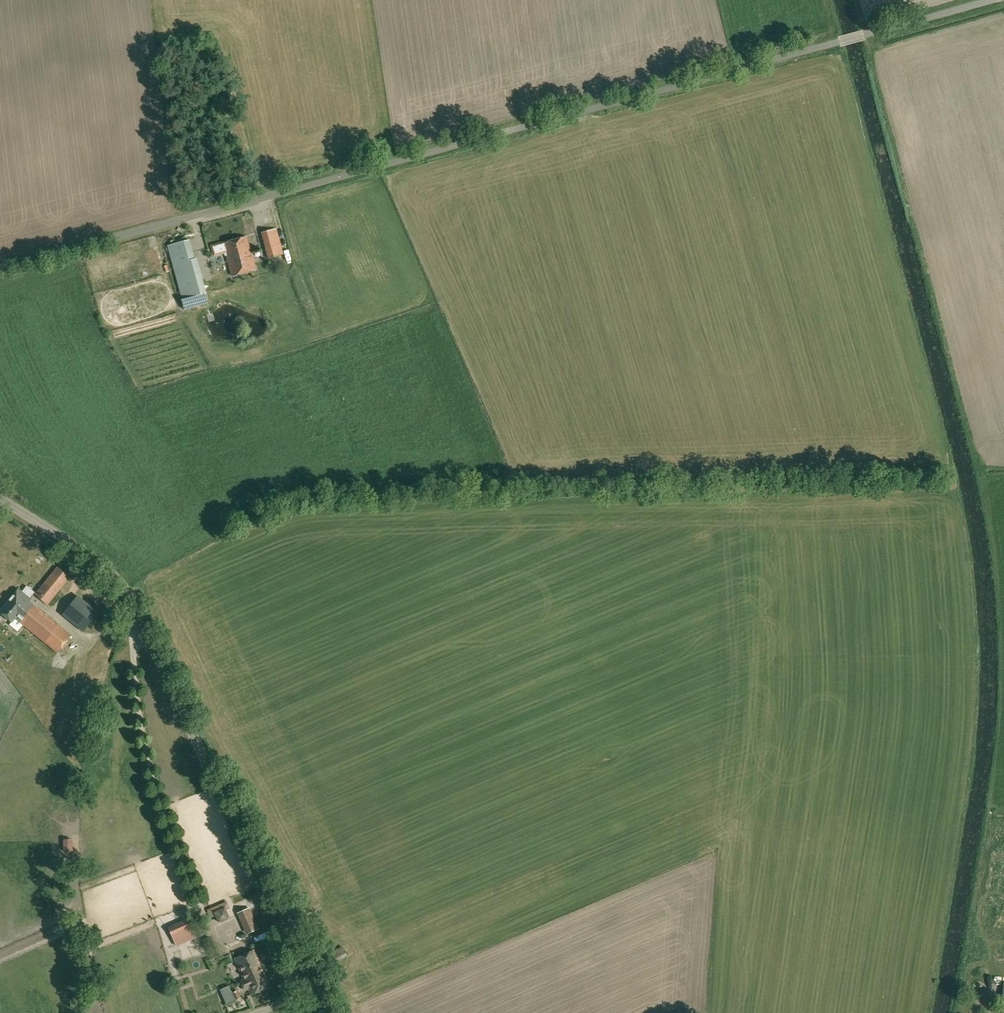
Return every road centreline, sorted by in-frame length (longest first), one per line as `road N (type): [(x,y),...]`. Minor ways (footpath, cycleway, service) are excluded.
road 1 (unclassified): [(0,269),(993,0)]
road 2 (unclassified): [(319,990),(128,591),(90,553),(0,498)]

